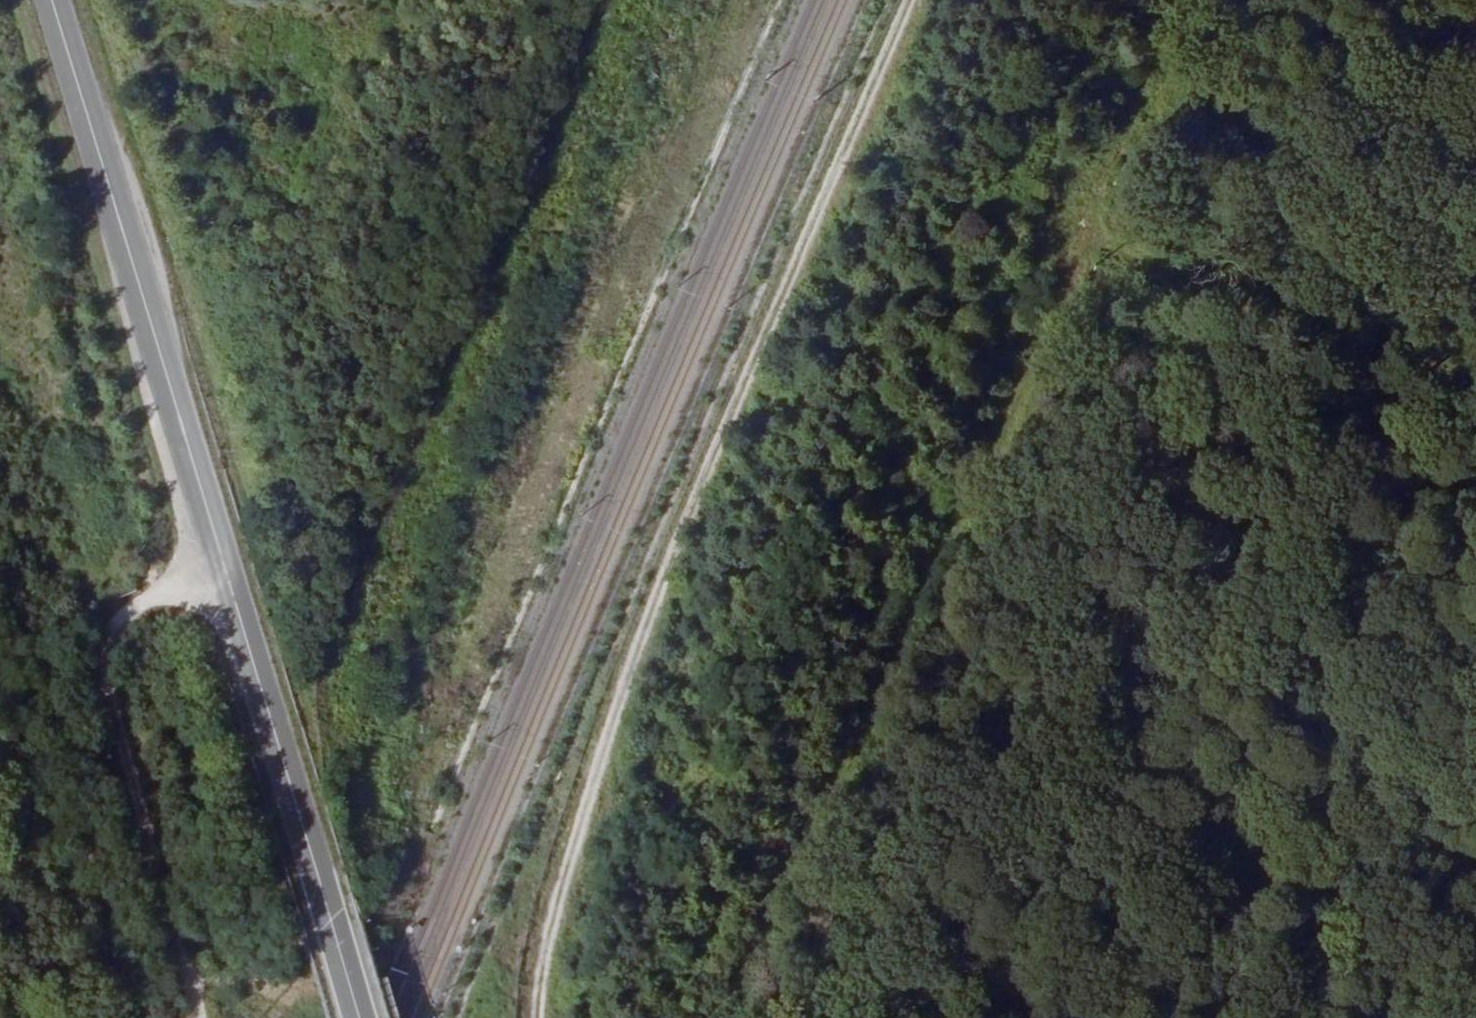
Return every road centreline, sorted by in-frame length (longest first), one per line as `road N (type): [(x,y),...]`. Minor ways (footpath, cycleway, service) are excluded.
road 1 (secondary): [(50,0),(359,1017)]
road 2 (track): [(1475,610),(873,1017)]
road 3 (track): [(195,1017),(101,677),(109,638),(135,610),(225,570)]

